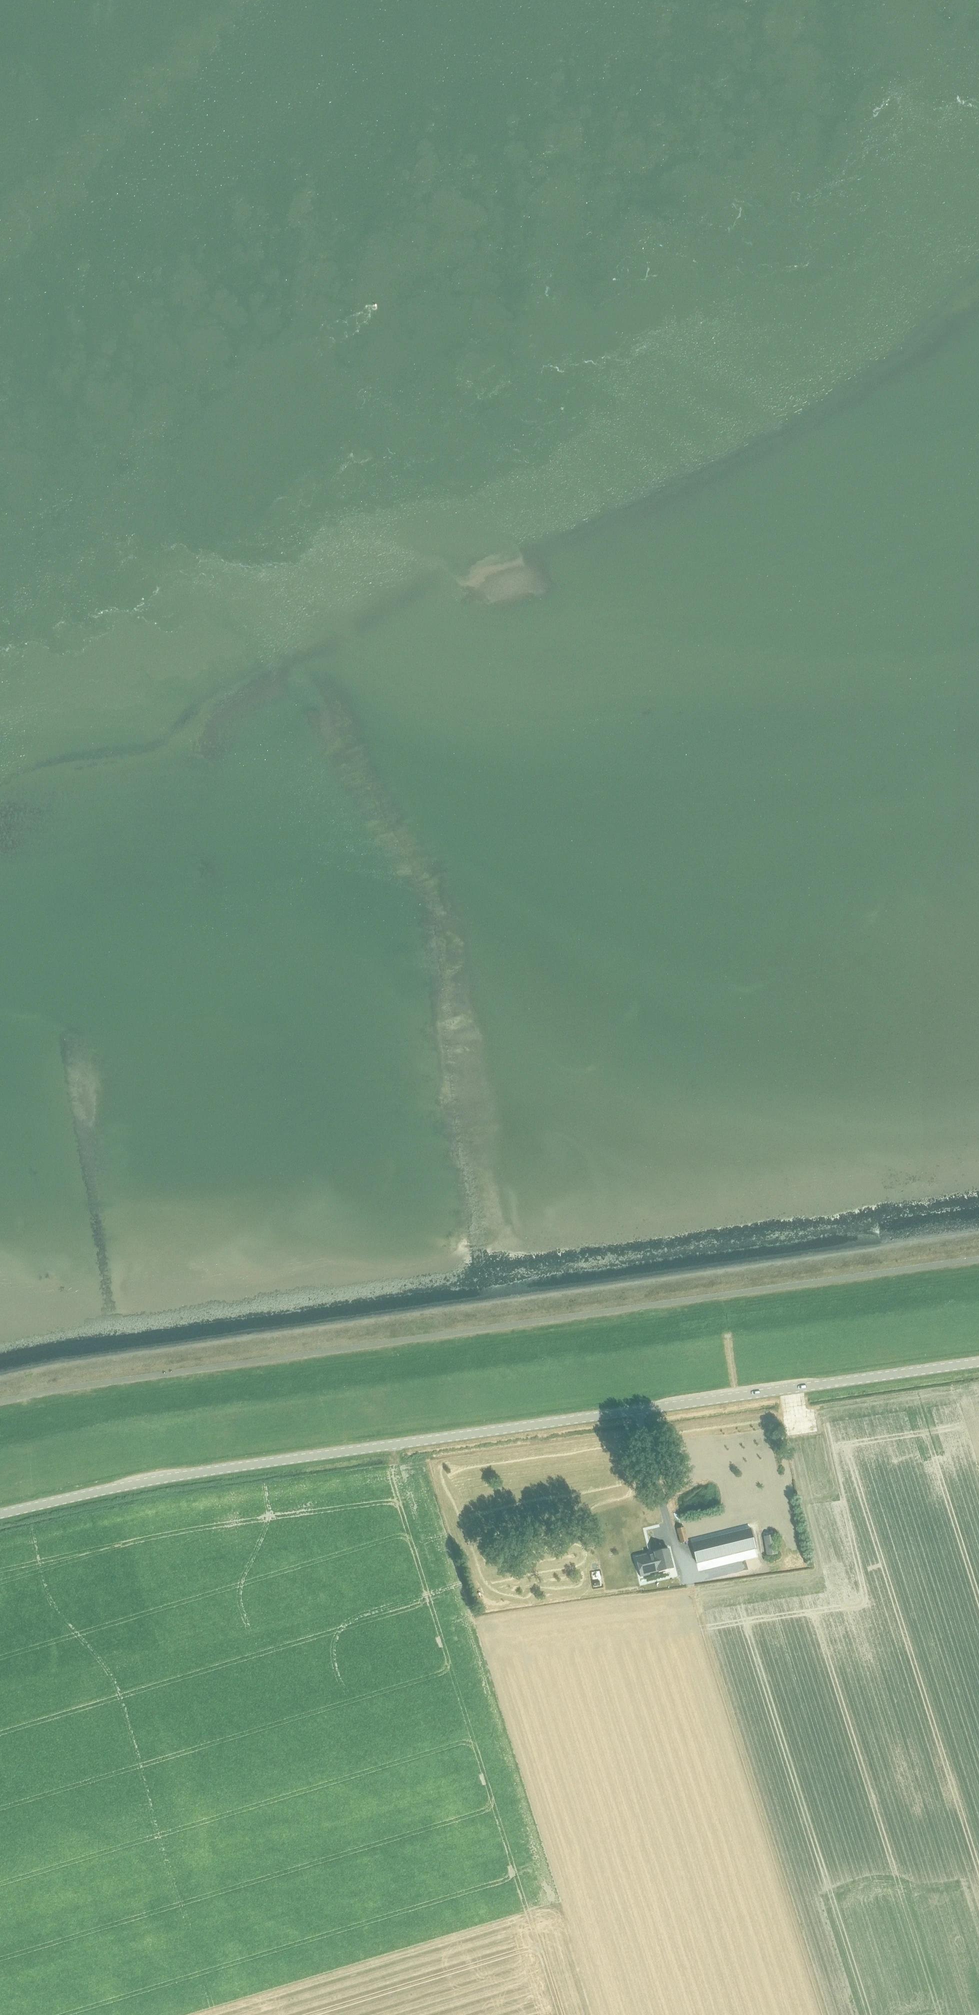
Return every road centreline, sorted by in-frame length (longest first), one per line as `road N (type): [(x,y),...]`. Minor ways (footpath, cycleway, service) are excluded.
road 1 (tertiary): [(0,1513),(196,1472),(978,1362)]
road 2 (track): [(821,2014),(690,1590)]

